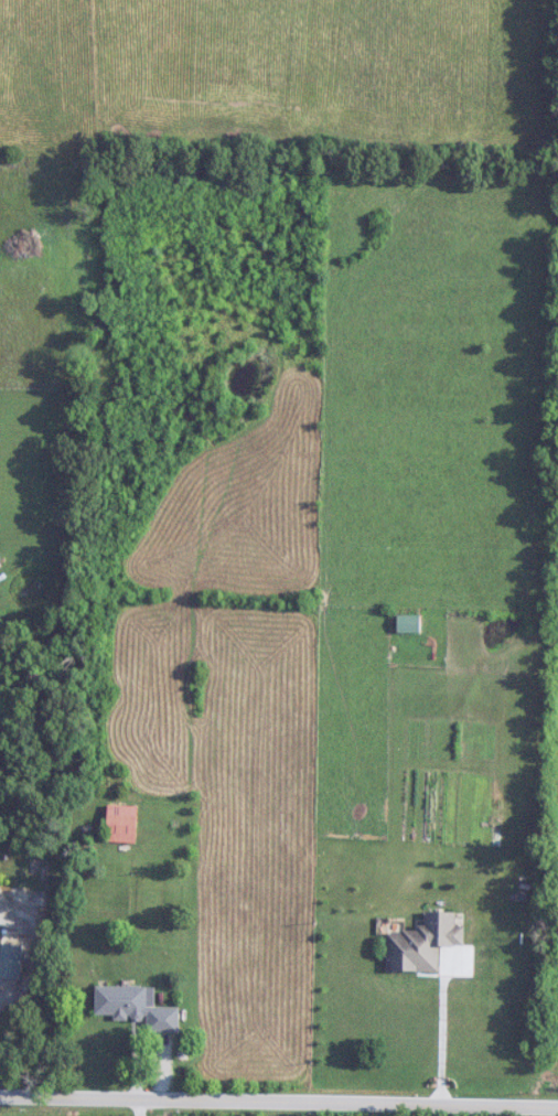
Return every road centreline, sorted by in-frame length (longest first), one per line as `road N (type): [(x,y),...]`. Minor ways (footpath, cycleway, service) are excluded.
road 1 (residential): [(0,1093),(557,1103)]

